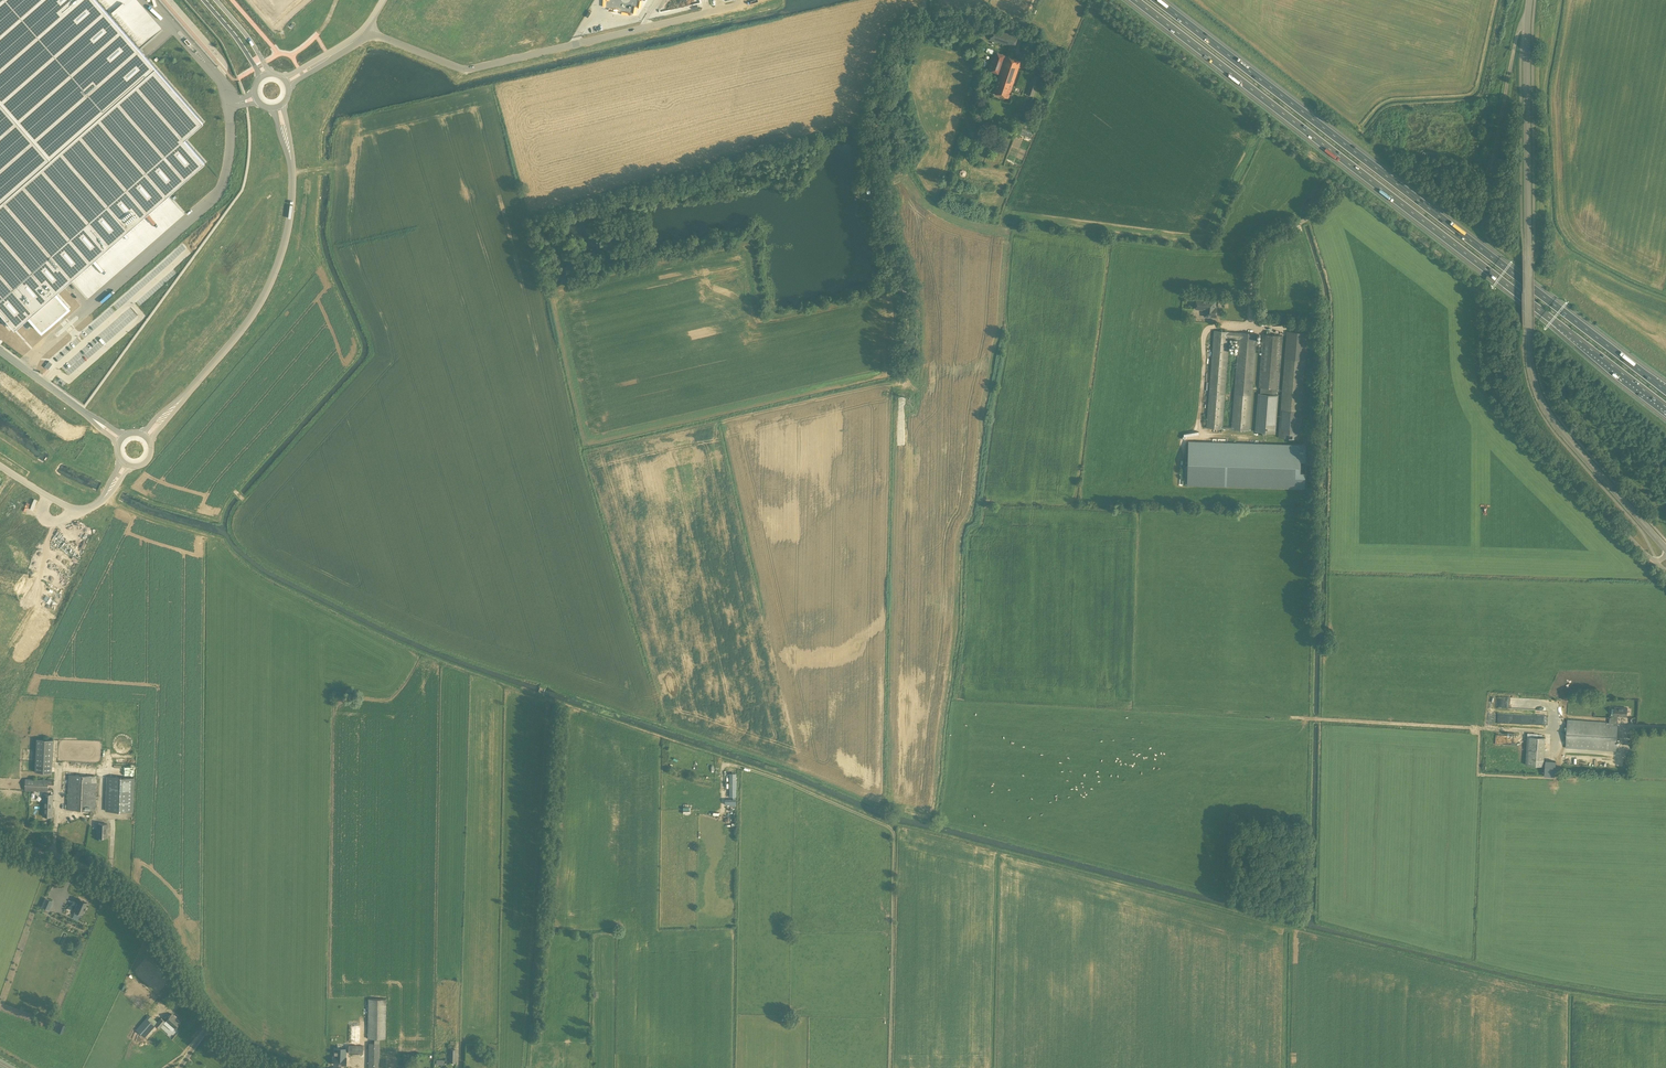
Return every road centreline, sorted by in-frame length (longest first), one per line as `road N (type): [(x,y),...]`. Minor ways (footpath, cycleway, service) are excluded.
road 1 (unclassified): [(998,274),(941,701),(1291,717)]
road 2 (unclassified): [(622,684),(835,764),(1265,877)]
road 3 (motorway): [(1136,0),(1665,408)]
road 4 (motorway): [(1665,391),(1156,0)]
road 5 (unclassified): [(1665,549),(1558,427),(1532,375),(1530,0)]
road 6 (unclassified): [(149,458),(186,497),(267,549),(622,684)]
road 7 (unclassified): [(1656,562),(1502,400),(1479,285),(1343,180)]
road 8 (unclassified): [(1251,288),(1304,291),(1291,717)]
road 9 (unclassified): [(547,371),(953,272),(998,274)]
road 10 (track): [(881,155),(879,121),(536,211),(539,227)]
road 11 (track): [(890,1067),(893,832),(738,766)]
road 12 (unclassified): [(745,4),(466,68),(364,32)]
road 13 (tertiary): [(151,442),(252,319),(278,269),(294,194),(282,102)]
road 14 (tertiary): [(272,107),(285,195),(263,285),(142,433)]
road 15 (unclassified): [(273,1067),(211,1022),(156,925),(126,892),(75,861),(0,834)]
road 16 (unclassified): [(622,684),(630,657),(547,371)]
road 17 (track): [(1528,19),(1517,36),(1484,229),(1550,287)]
road 18 (unclassified): [(1343,180),(1108,0)]
road 19 (unclassified): [(547,371),(471,105)]
road 20 (unclassified): [(998,274),(1251,288)]
road 21 (track): [(1024,24),(970,9),(918,19),(887,81),(879,121)]
road 22 (unclassified): [(1067,77),(1003,233),(998,274)]
road 23 (track): [(1487,729),(1291,717)]
road 24 (unclassified): [(1291,717),(1289,794),(1265,877)]
road 25 (unclassified): [(1343,180),(1312,216),(1259,240),(1251,288)]
road 26 (tertiary): [(0,466),(76,510),(95,506),(112,488)]
road 27 (unclassified): [(422,401),(547,371)]
road 28 (unclassified): [(99,424),(0,351)]

